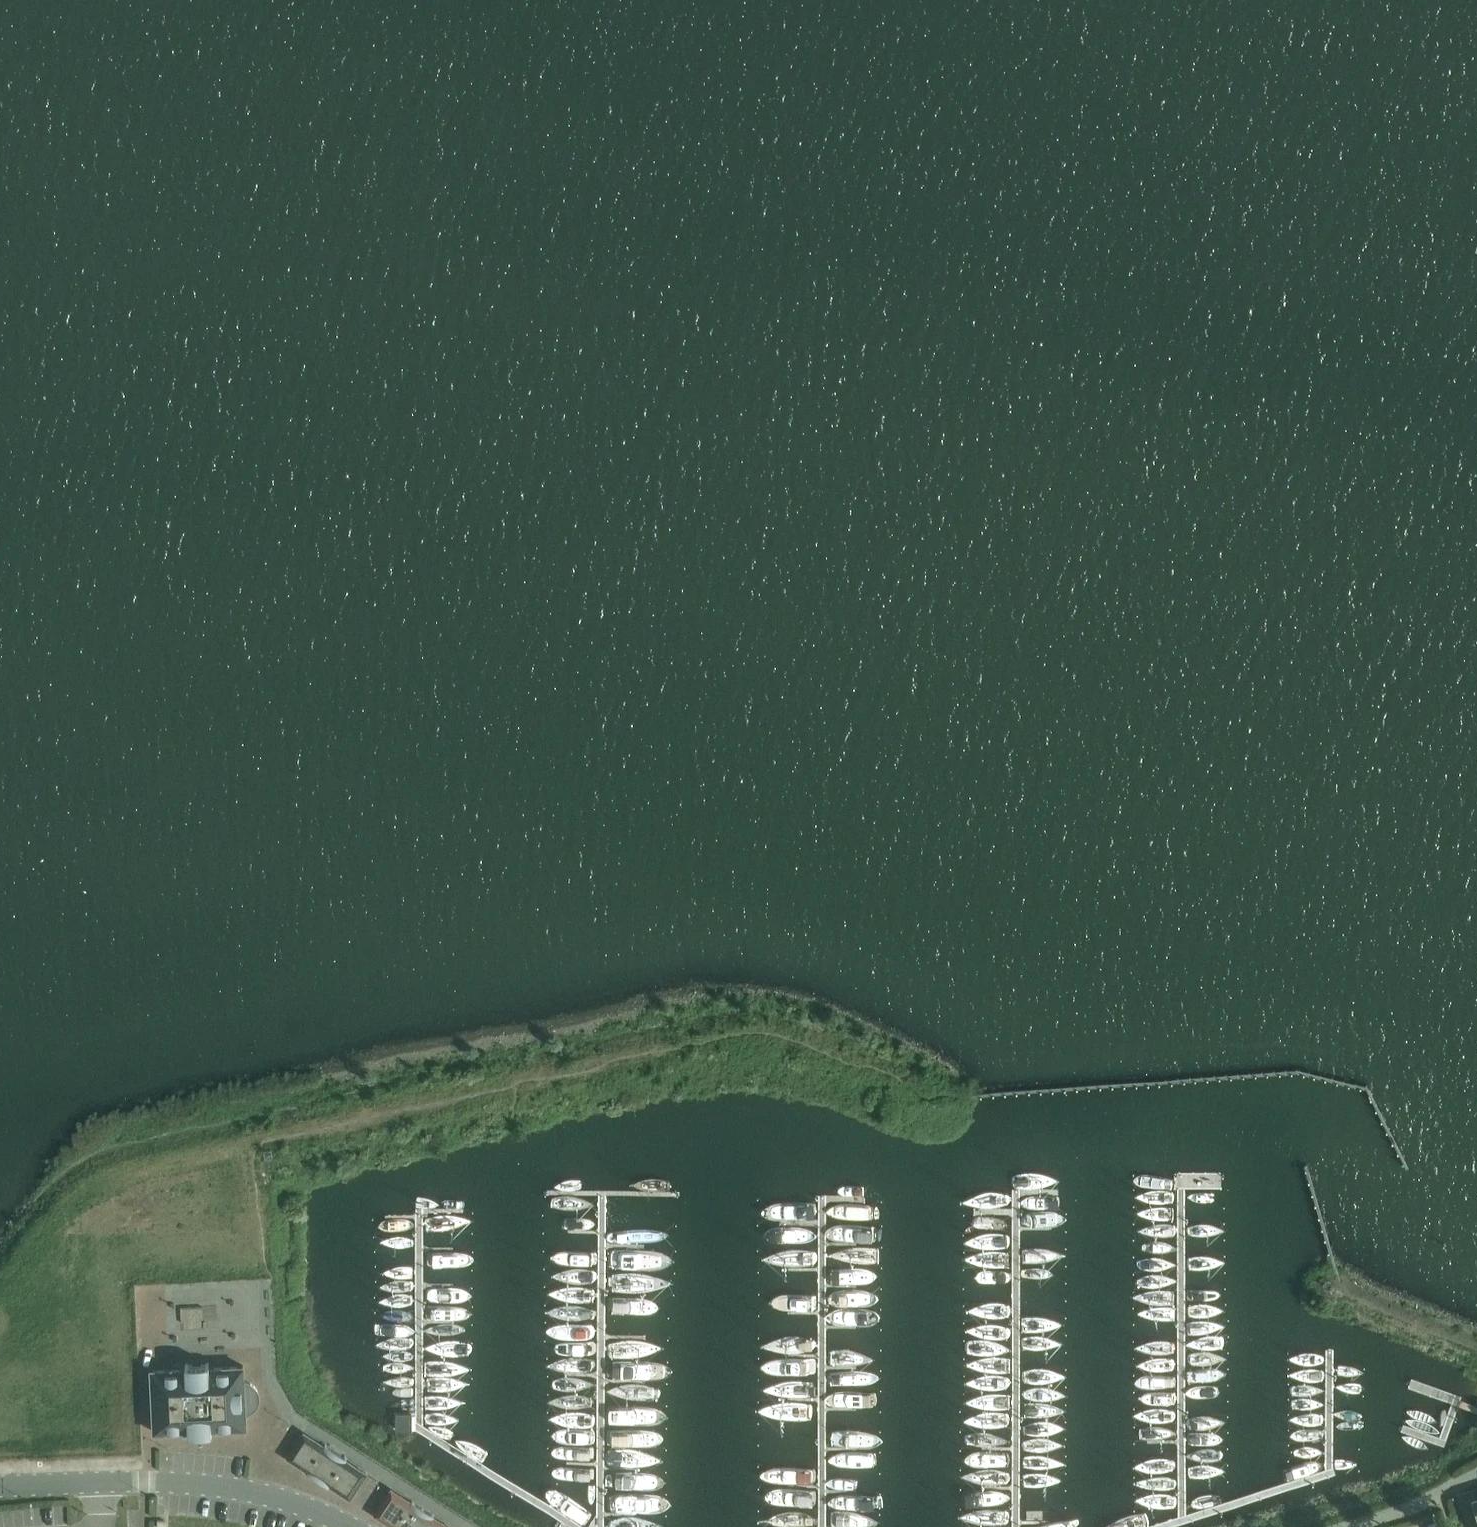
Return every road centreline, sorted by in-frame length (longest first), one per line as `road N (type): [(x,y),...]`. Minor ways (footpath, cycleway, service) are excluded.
road 1 (tertiary): [(354,1526),(262,1494),(180,1482),(0,1490)]

